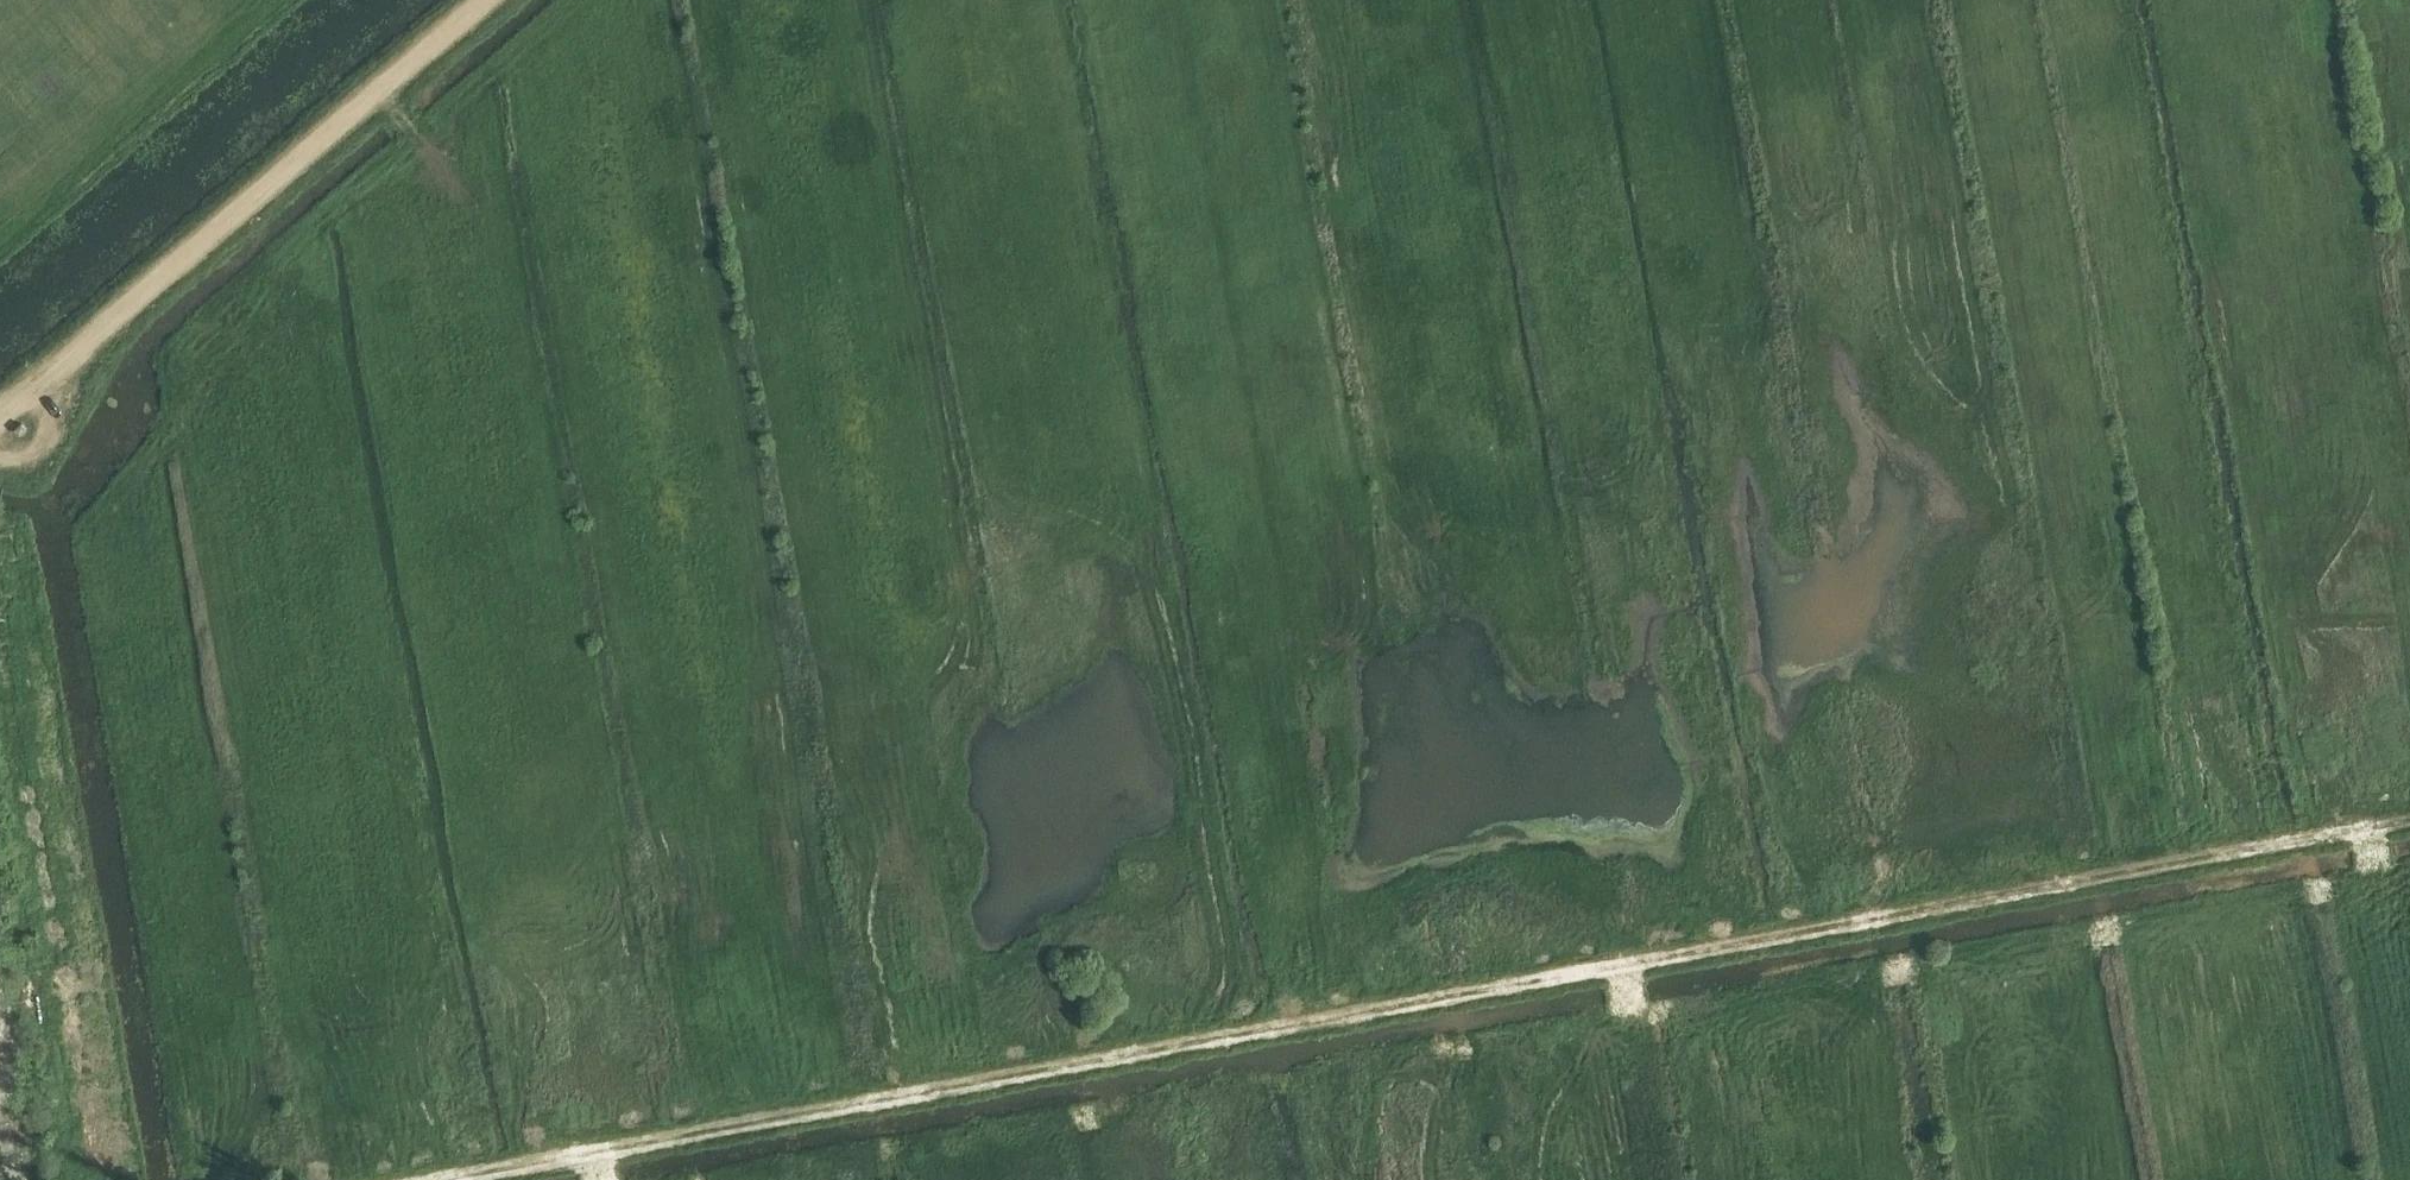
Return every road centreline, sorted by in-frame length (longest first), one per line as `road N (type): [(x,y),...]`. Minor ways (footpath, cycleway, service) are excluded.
road 1 (track): [(442,1179),(2409,821)]
road 2 (track): [(0,414),(484,0)]

